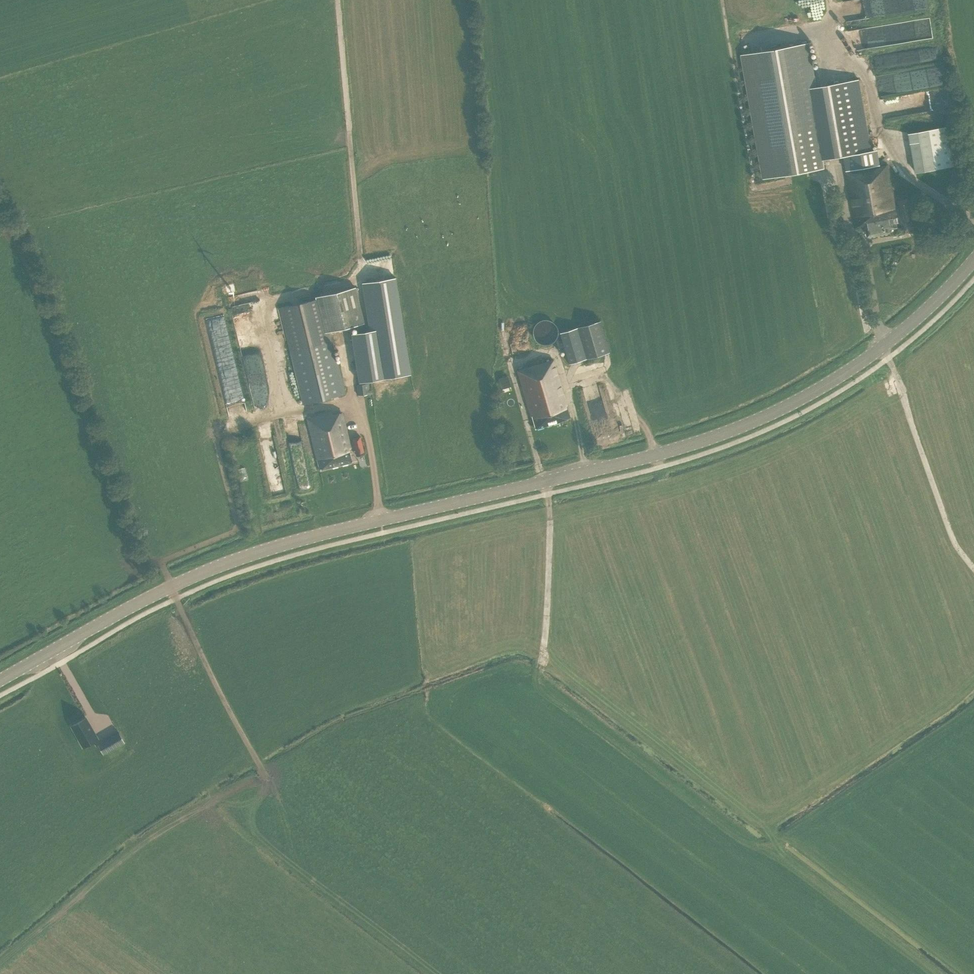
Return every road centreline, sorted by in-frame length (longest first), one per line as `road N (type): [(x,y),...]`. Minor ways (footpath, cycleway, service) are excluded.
road 1 (tertiary): [(0,681),(143,601),(238,559),(666,452),(768,417),(881,349),(973,261)]
road 2 (track): [(171,587),(265,774),(137,844),(0,962)]
road 3 (track): [(973,569),(956,546),(881,349)]
road 4 (track): [(536,675),(554,520),(544,482)]

